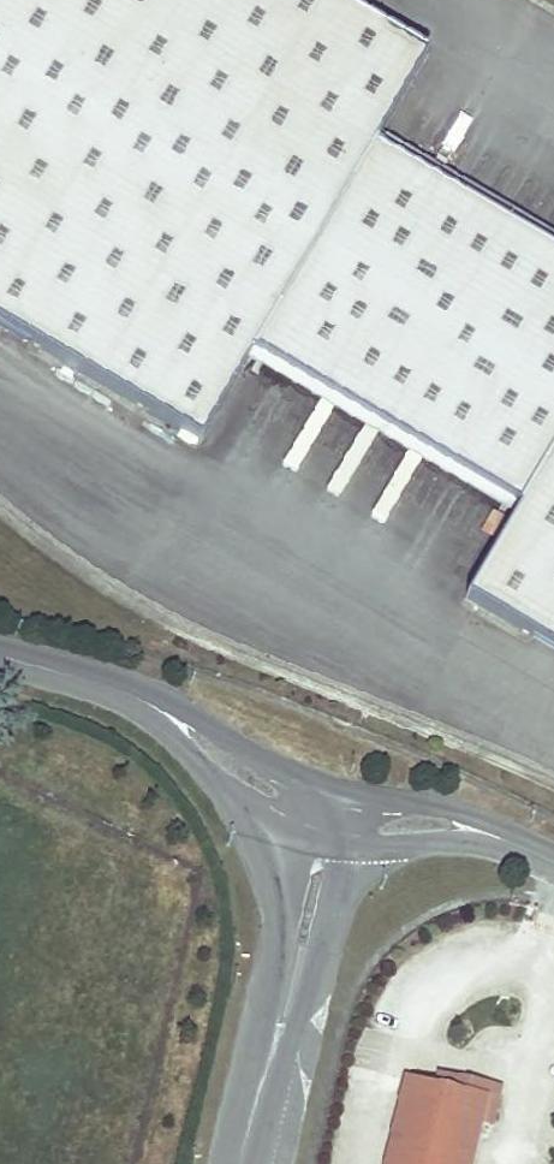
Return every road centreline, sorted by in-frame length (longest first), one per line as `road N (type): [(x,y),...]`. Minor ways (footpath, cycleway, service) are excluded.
road 1 (unclassified): [(269,818),(283,895),(251,1124)]
road 2 (unclassified): [(251,1124),(313,979),(353,845)]
road 3 (tertiary): [(331,788),(250,754),(195,719),(109,686)]
road 4 (tertiary): [(553,861),(452,809),(331,788)]
road 5 (tertiary): [(109,686),(231,796),(269,818)]
road 6 (tertiary): [(353,845),(480,846),(553,867)]

